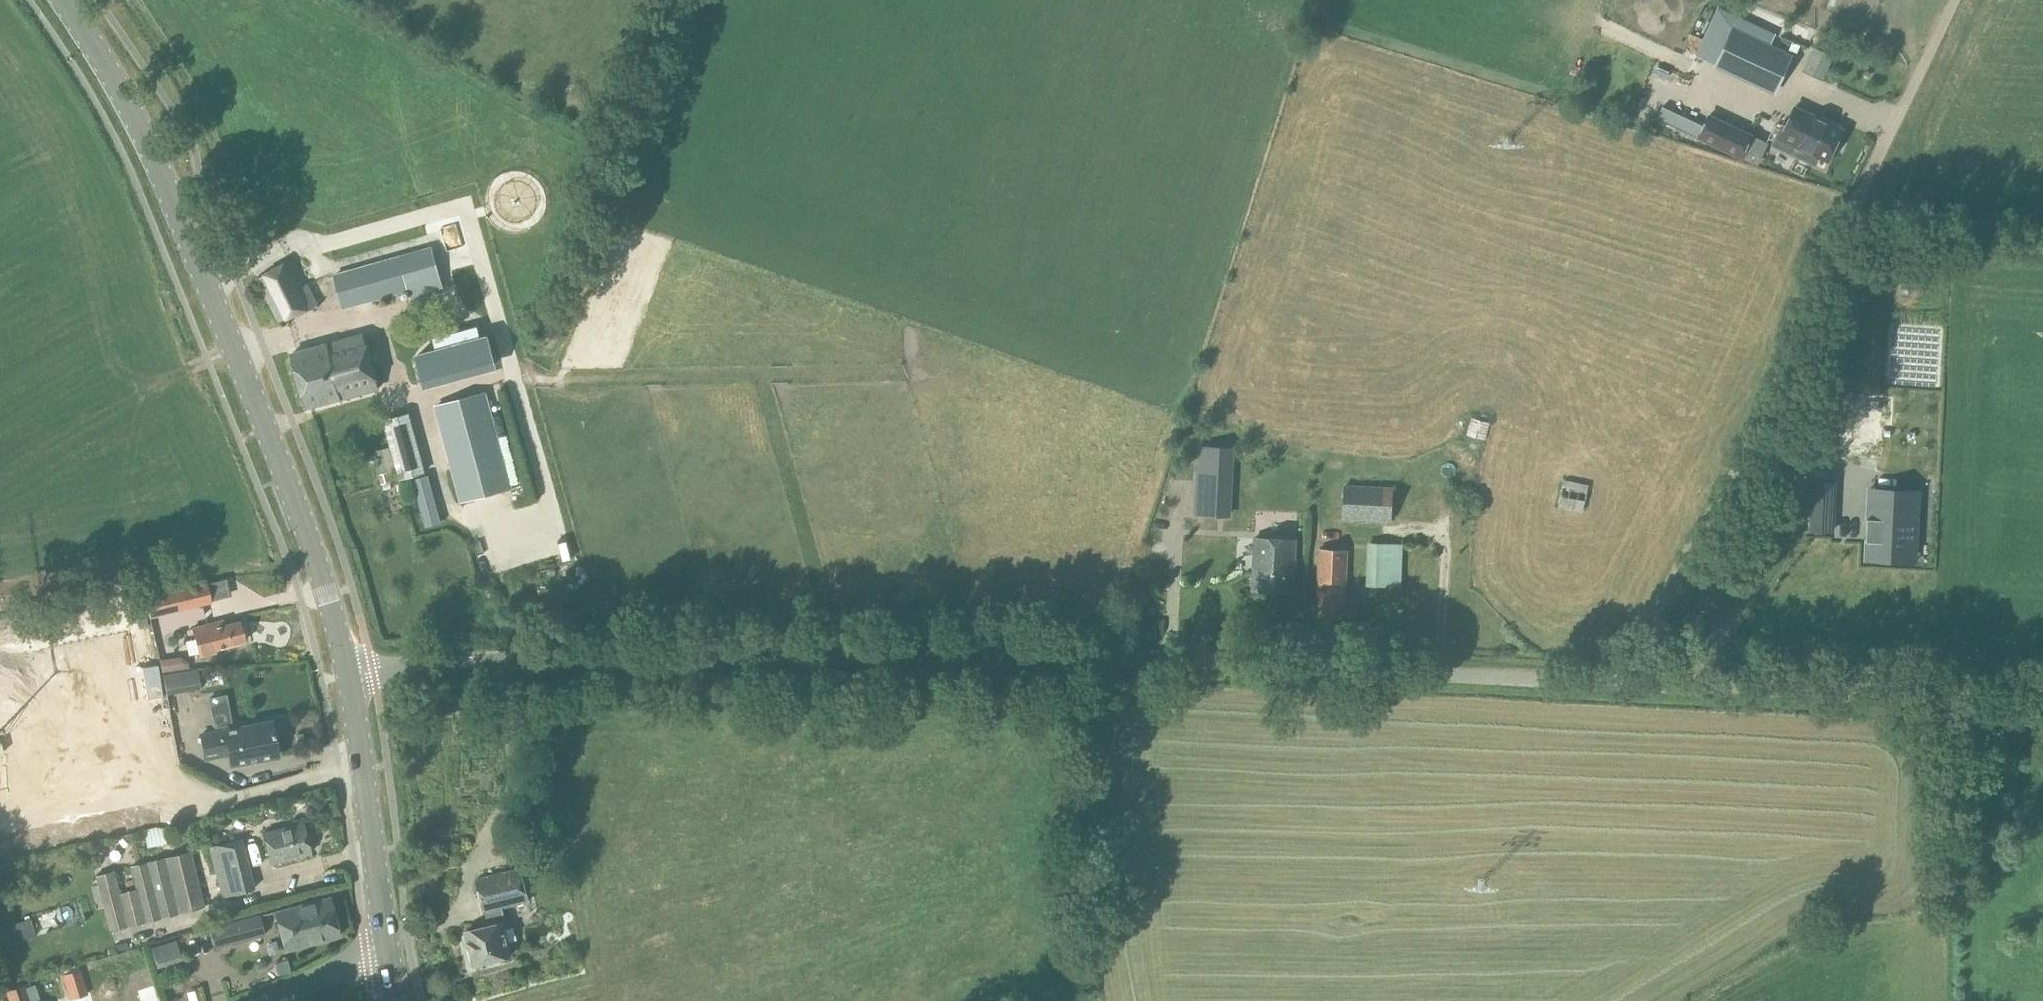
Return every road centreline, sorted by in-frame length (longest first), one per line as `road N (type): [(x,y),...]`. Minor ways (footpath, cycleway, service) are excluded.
road 1 (unclassified): [(2042,707),(967,653),(507,662),(353,675)]
road 2 (secondary): [(353,675),(308,525),(179,197),(122,91),(58,0)]
road 3 (secondary): [(387,945),(353,675)]
road 4 (tertiary): [(276,1000),(387,945)]

